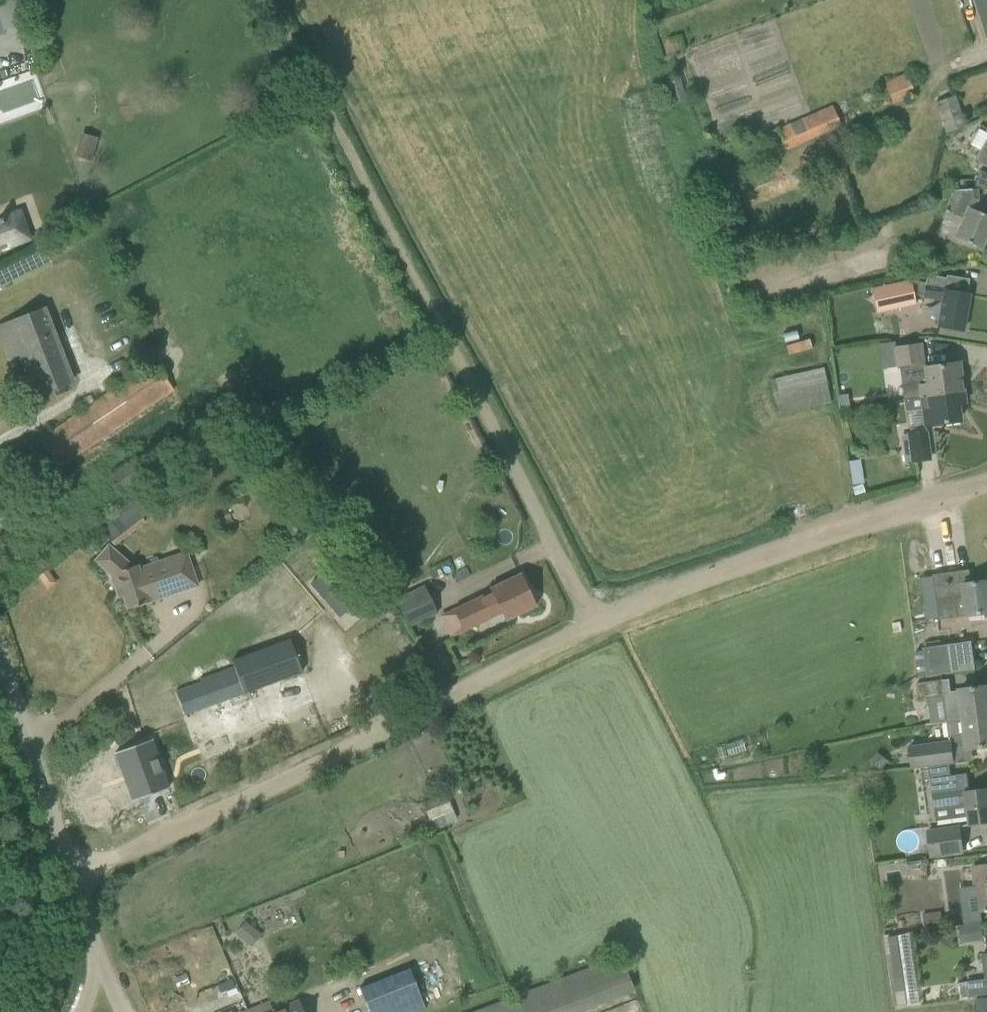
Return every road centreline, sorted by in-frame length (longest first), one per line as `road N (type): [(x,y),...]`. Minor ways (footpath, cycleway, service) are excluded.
road 1 (track): [(837,530),(595,625),(75,882)]
road 2 (residential): [(595,625),(268,0)]
road 3 (unclassified): [(103,960),(0,645)]
road 4 (unclassified): [(986,485),(837,530)]

